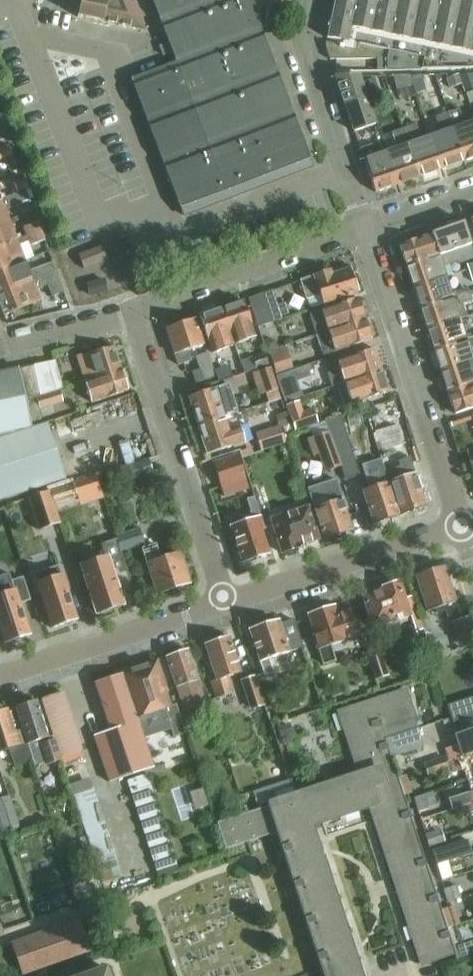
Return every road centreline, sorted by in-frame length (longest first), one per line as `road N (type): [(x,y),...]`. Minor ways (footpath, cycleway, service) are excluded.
road 1 (residential): [(461,523),(364,229)]
road 2 (residential): [(224,601),(130,313)]
road 3 (residential): [(224,601),(461,523)]
road 4 (residential): [(130,313),(364,229)]
road 5 (residential): [(310,0),(306,51),(364,229)]
road 6 (residential): [(0,677),(224,601)]
road 7 (residential): [(130,313),(0,342)]

